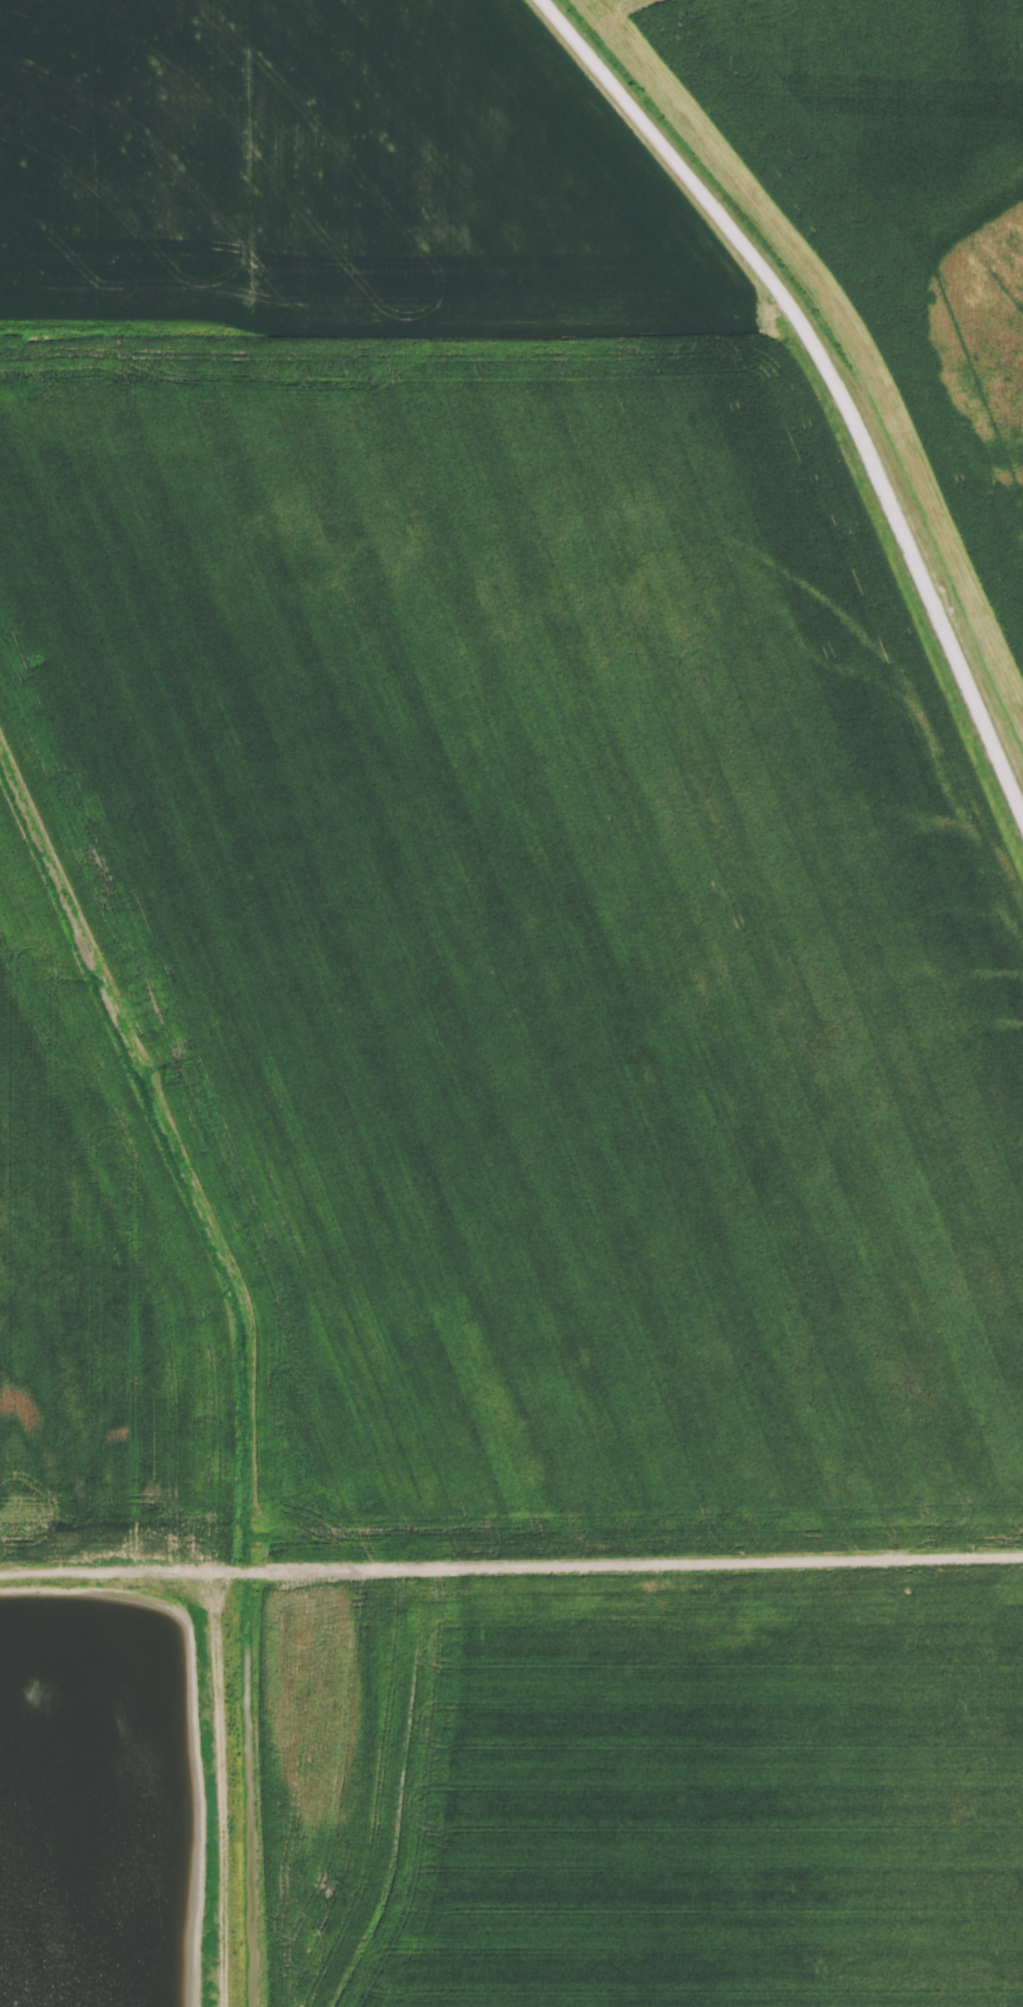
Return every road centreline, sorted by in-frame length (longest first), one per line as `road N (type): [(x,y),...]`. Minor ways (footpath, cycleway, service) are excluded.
road 1 (residential): [(0,1575),(1022,1558)]
road 2 (tertiary): [(539,0),(770,278),(821,355),(1022,815)]

